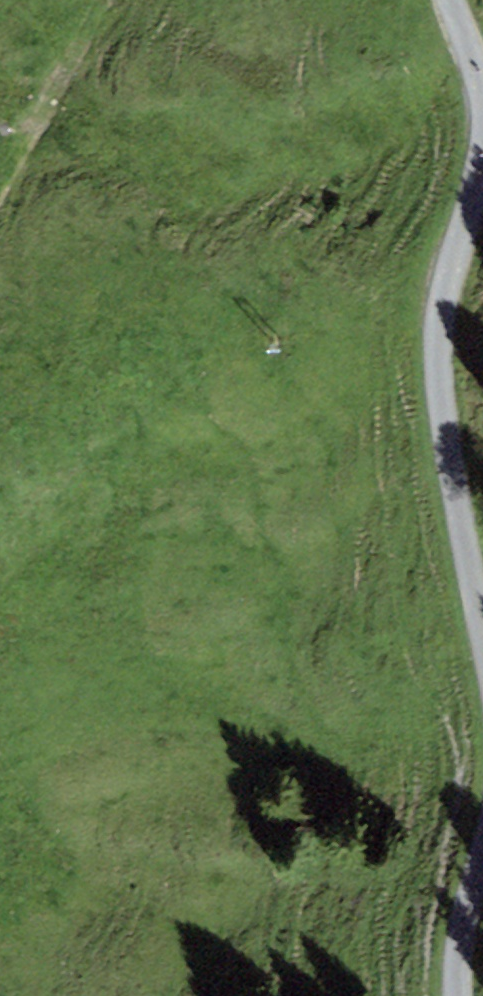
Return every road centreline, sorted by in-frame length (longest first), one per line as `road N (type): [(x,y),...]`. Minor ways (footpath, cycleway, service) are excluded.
road 1 (unclassified): [(482,601),(437,334),(482,173)]
road 2 (track): [(0,194),(94,0)]
road 3 (unclassified): [(461,995),(464,919),(482,845)]
road 4 (unclassified): [(482,116),(478,75),(450,0)]

